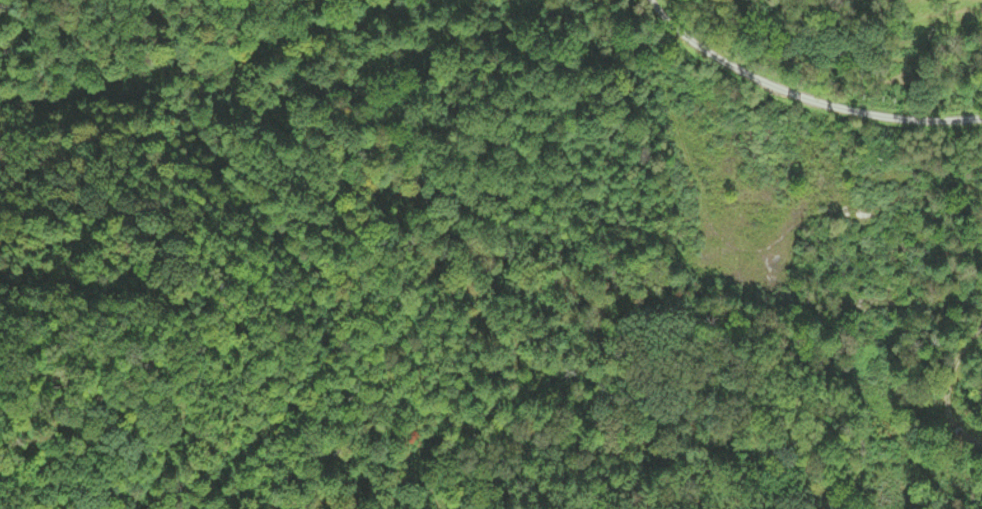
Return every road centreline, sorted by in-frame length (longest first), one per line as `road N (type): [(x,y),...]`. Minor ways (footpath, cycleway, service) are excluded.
road 1 (residential): [(233,49),(222,108),(335,243),(330,357),(217,476),(174,492),(179,330),(147,297),(88,276),(0,289)]
road 2 (residential): [(981,130),(804,114),(696,49),(652,0)]

